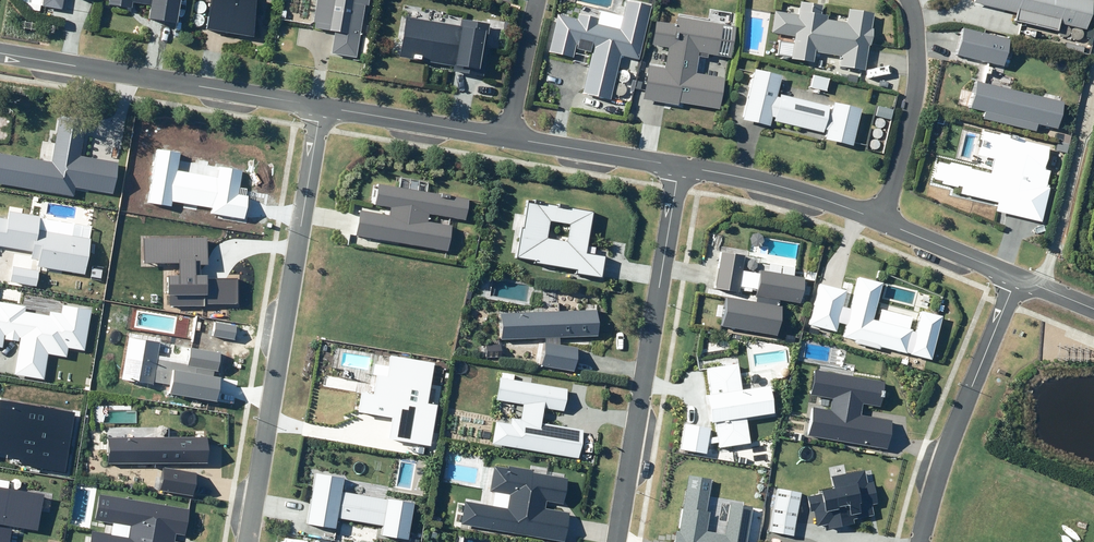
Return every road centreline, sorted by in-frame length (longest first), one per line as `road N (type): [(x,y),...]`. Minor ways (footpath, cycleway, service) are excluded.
road 1 (residential): [(321,107),(248,541)]
road 2 (residential): [(617,541),(681,168)]
road 3 (residential): [(0,53),(321,107)]
road 4 (residential): [(1022,281),(943,457),(920,541)]
road 5 (residential): [(910,0),(917,87),(880,220)]
road 6 (residential): [(681,168),(823,197),(880,220)]
road 7 (residential): [(321,107),(507,136)]
road 8 (residential): [(507,136),(681,168)]
road 9 (residential): [(880,220),(1022,281)]
road 10 (residential): [(507,136),(538,0)]

